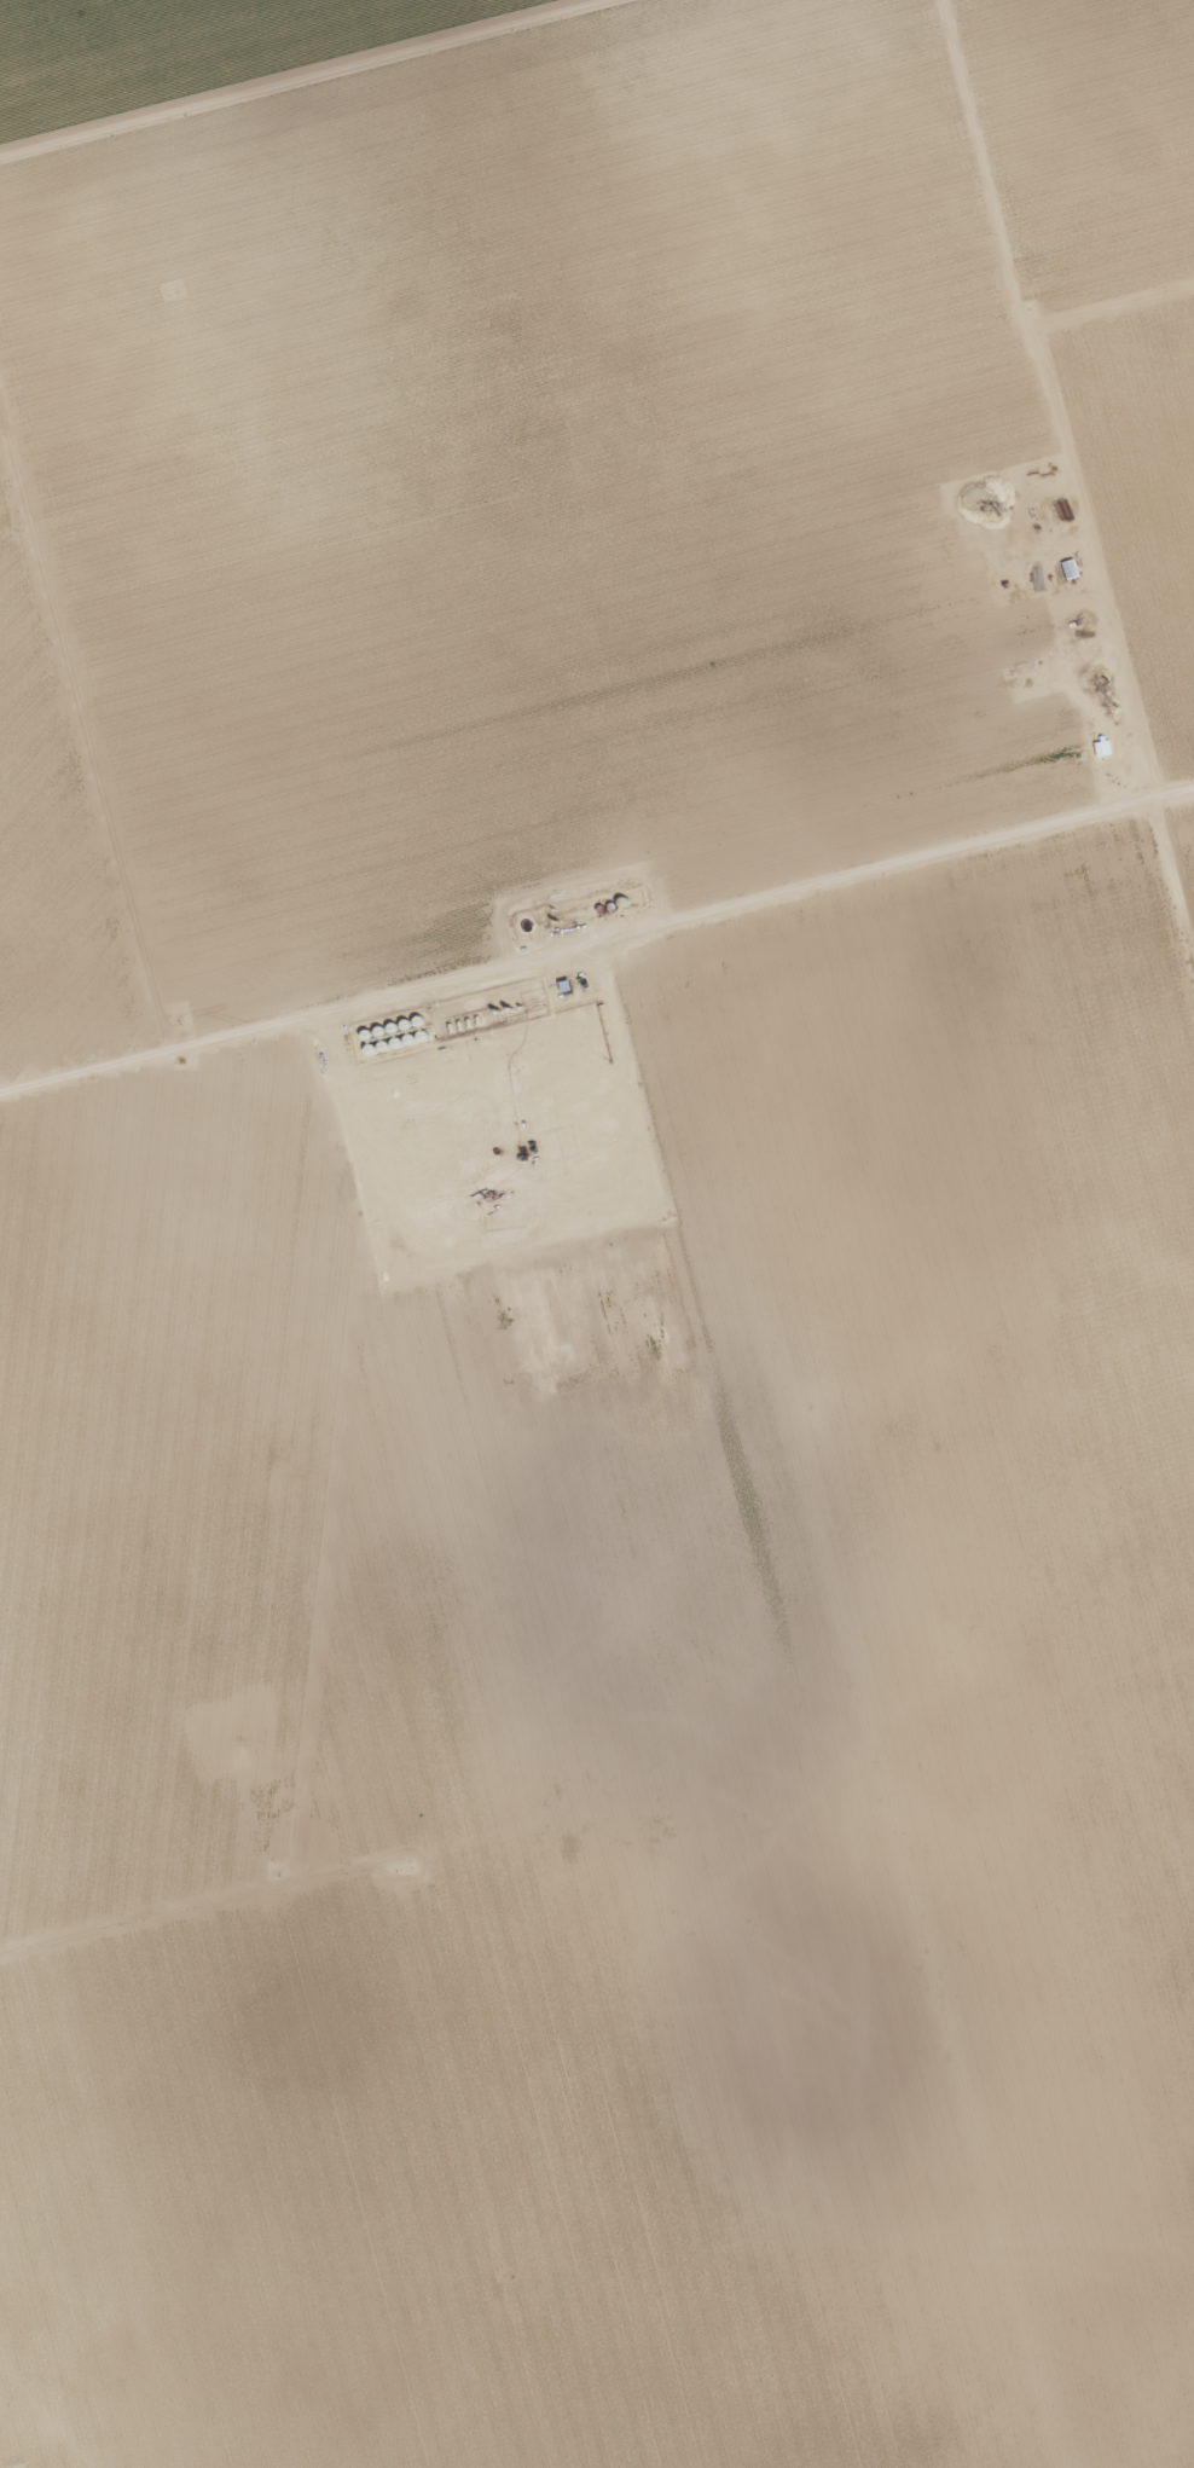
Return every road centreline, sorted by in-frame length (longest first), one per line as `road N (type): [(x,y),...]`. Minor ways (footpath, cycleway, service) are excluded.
road 1 (track): [(0,1105),(1193,803)]

